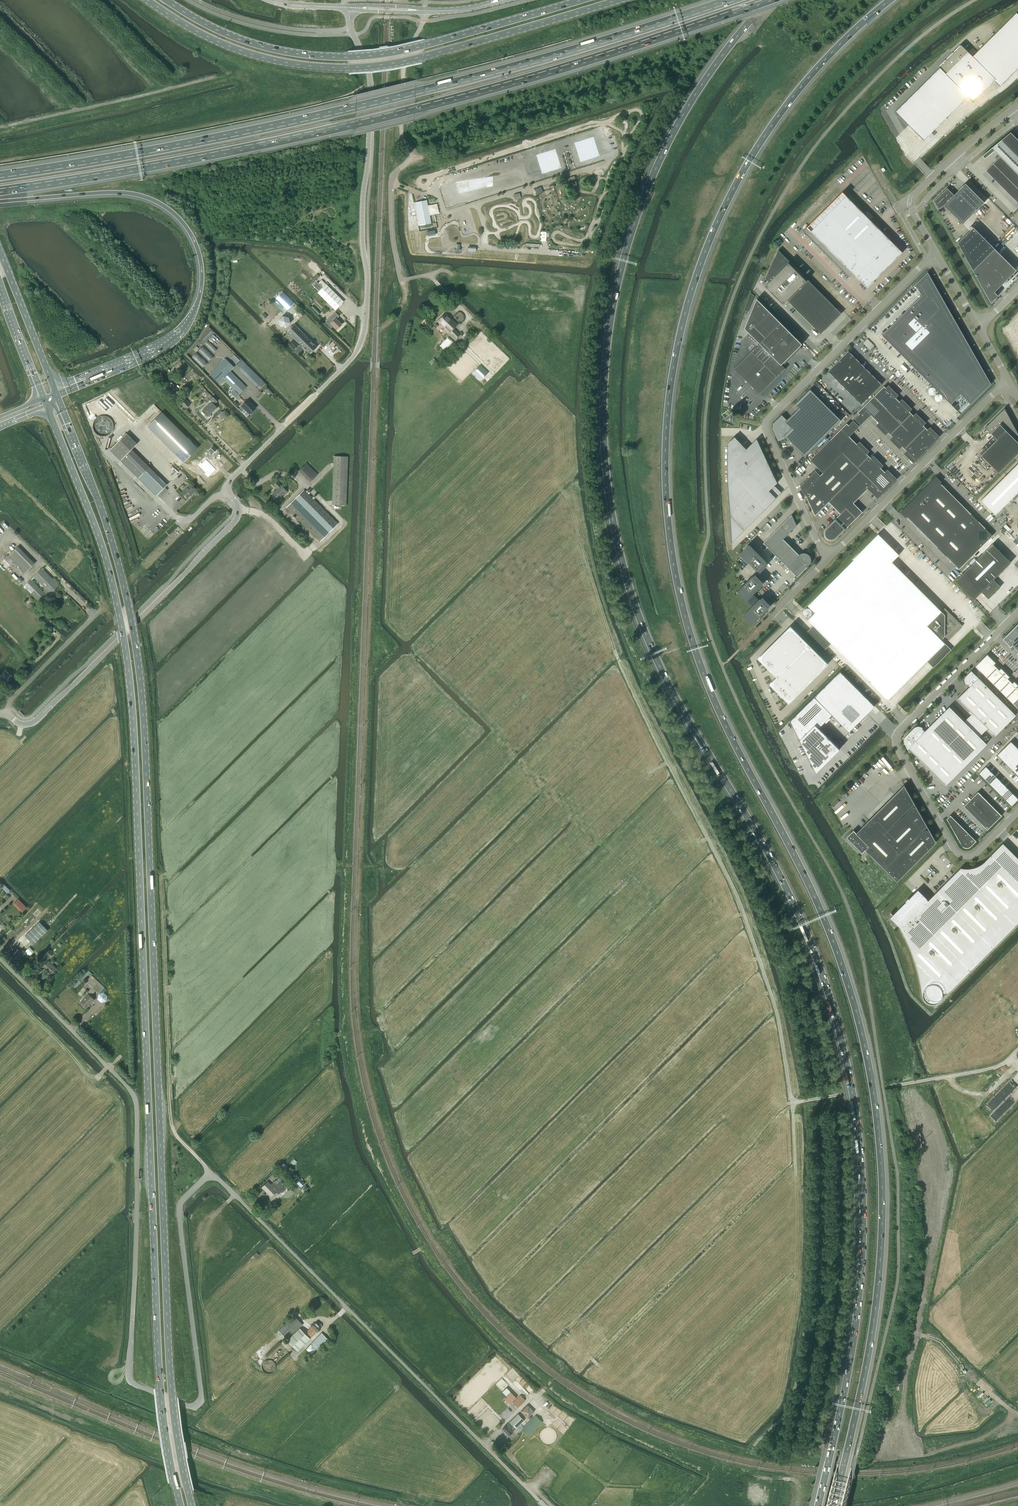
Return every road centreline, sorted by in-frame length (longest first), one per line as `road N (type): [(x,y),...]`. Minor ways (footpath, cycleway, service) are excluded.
road 1 (motorway): [(834,1505),(879,1275),(883,1213),(871,1075),(837,948),(726,727),(690,634),(671,553),(666,444),(687,305),(739,179),(806,80),(889,0)]
road 2 (motorway): [(769,0),(696,92),(646,191),(611,312),(603,435),(615,531),(640,620),(666,680),(786,888),(815,954),(849,1074),(861,1163),(861,1277),(818,1505)]
road 3 (primary): [(191,1505),(171,1393),(141,690),(116,555),(56,393)]
road 4 (primary): [(46,405),(105,557),(127,660),(158,1341),(181,1505)]
road 5 (motorway): [(0,192),(415,110),(772,0)]
road 6 (unclassified): [(209,1174),(179,1204),(201,1398),(194,1408),(131,1382),(134,1095),(0,959)]
road 7 (motorway): [(726,0),(356,106),(0,174)]
road 8 (track): [(792,1103),(780,1024),(755,943),(615,654),(564,493)]
road 9 (unclassified): [(227,491),(352,358),(365,330),(371,86),(347,7)]
road 10 (primary): [(148,0),(240,50),(345,67),(423,56),(617,0)]
road 11 (unclassified): [(539,1501),(209,1174)]
road 12 (motorway): [(0,201),(137,195),(176,215),(198,251),(198,300),(175,337),(56,393)]
road 13 (primary): [(582,0),(417,47),(345,57),(254,44),(166,0)]
road 14 (unclassified): [(937,254),(766,423),(826,559)]
road 15 (unclassified): [(1017,812),(975,855),(962,855),(895,738),(1017,614)]
road 16 (unclassified): [(227,491),(238,507),(236,520),(184,574),(35,721),(22,724),(6,714)]
road 17 (unclassified): [(826,559),(1009,380)]
road 18 (track): [(172,1128),(161,878)]
road 19 (track): [(792,1103),(990,1068),(1017,1048)]
road 20 (unclassified): [(1017,106),(914,196),(912,210),(937,254)]
road 21 (primary): [(56,393),(0,252)]
road 22 (track): [(107,1067),(87,1076),(0,984)]
road 23 (unclassified): [(6,714),(10,699),(95,615)]
road 24 (primary): [(0,283),(44,399)]

